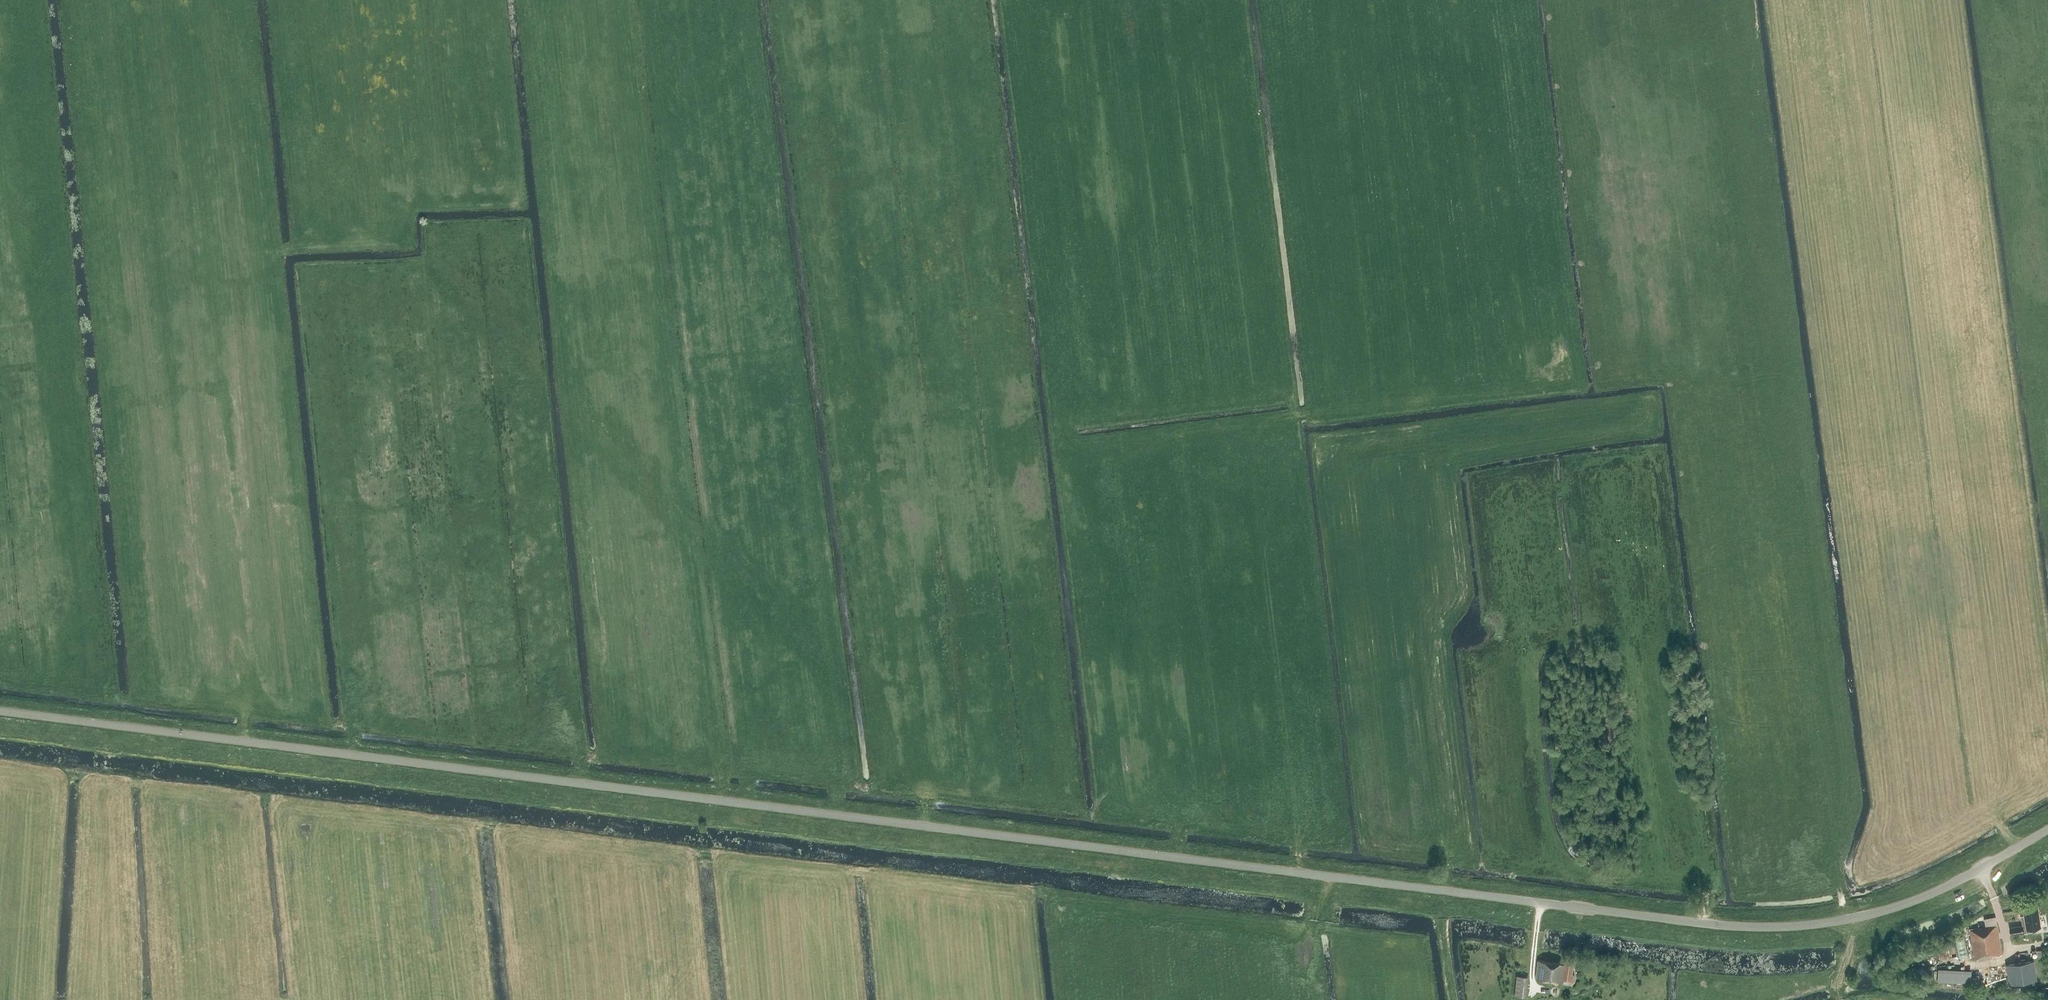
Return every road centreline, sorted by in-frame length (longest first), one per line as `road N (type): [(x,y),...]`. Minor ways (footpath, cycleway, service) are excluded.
road 1 (unclassified): [(0,715),(1764,930),(1896,907),(1958,882),(2047,830)]

